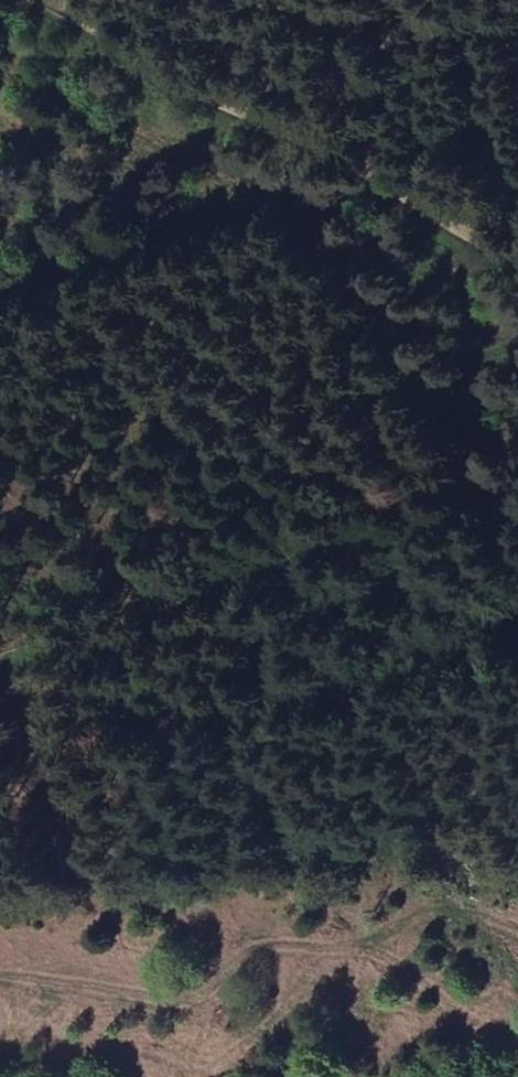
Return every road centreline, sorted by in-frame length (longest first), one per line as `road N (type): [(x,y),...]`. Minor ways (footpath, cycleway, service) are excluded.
road 1 (track): [(58,0),(159,72),(369,171),(517,291)]

